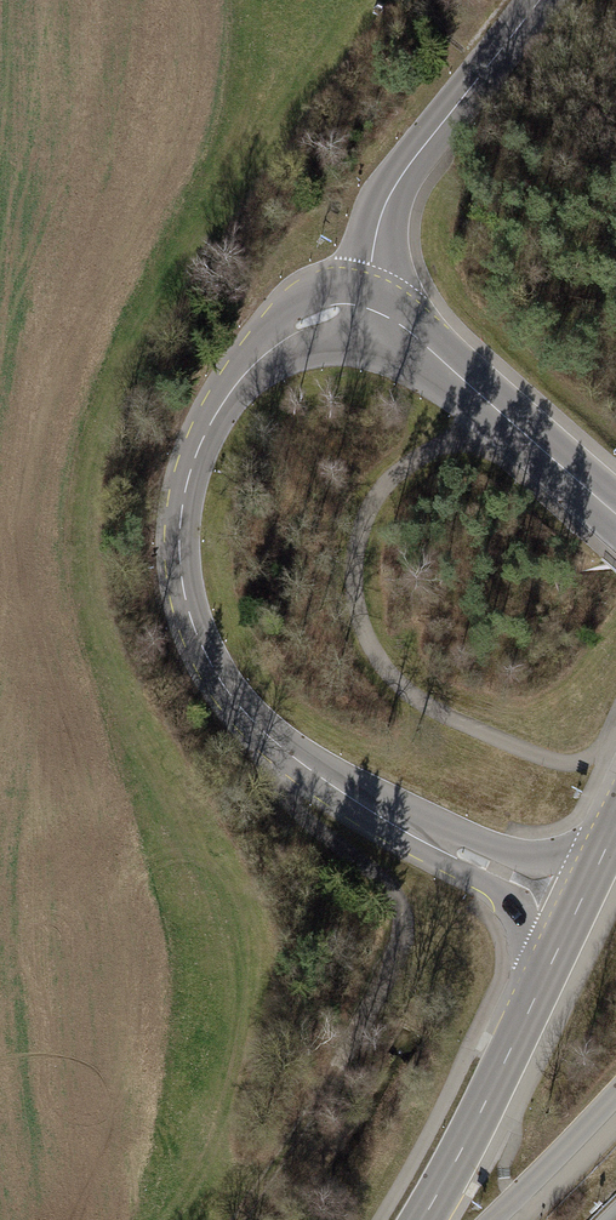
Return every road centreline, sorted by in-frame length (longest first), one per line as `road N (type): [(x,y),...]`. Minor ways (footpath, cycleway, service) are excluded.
road 1 (tertiary): [(450,848),(341,790),(253,722),(201,648),(190,615),(180,534),(195,458),(249,367),(321,274)]
road 2 (track): [(309,768),(299,813),(385,886),(402,910),(400,945),(314,1121),(240,1219)]
road 3 (tertiary): [(321,274),(615,514)]
road 4 (tertiary): [(541,0),(321,274)]
road 5 (primary): [(423,1219),(543,982)]
road 6 (tertiary): [(494,1219),(615,1095)]
road 7 (tertiary): [(613,834),(574,854),(450,848)]
road 8 (tertiary): [(450,848),(513,913),(543,982)]
road 9 (primary): [(543,982),(613,834)]

